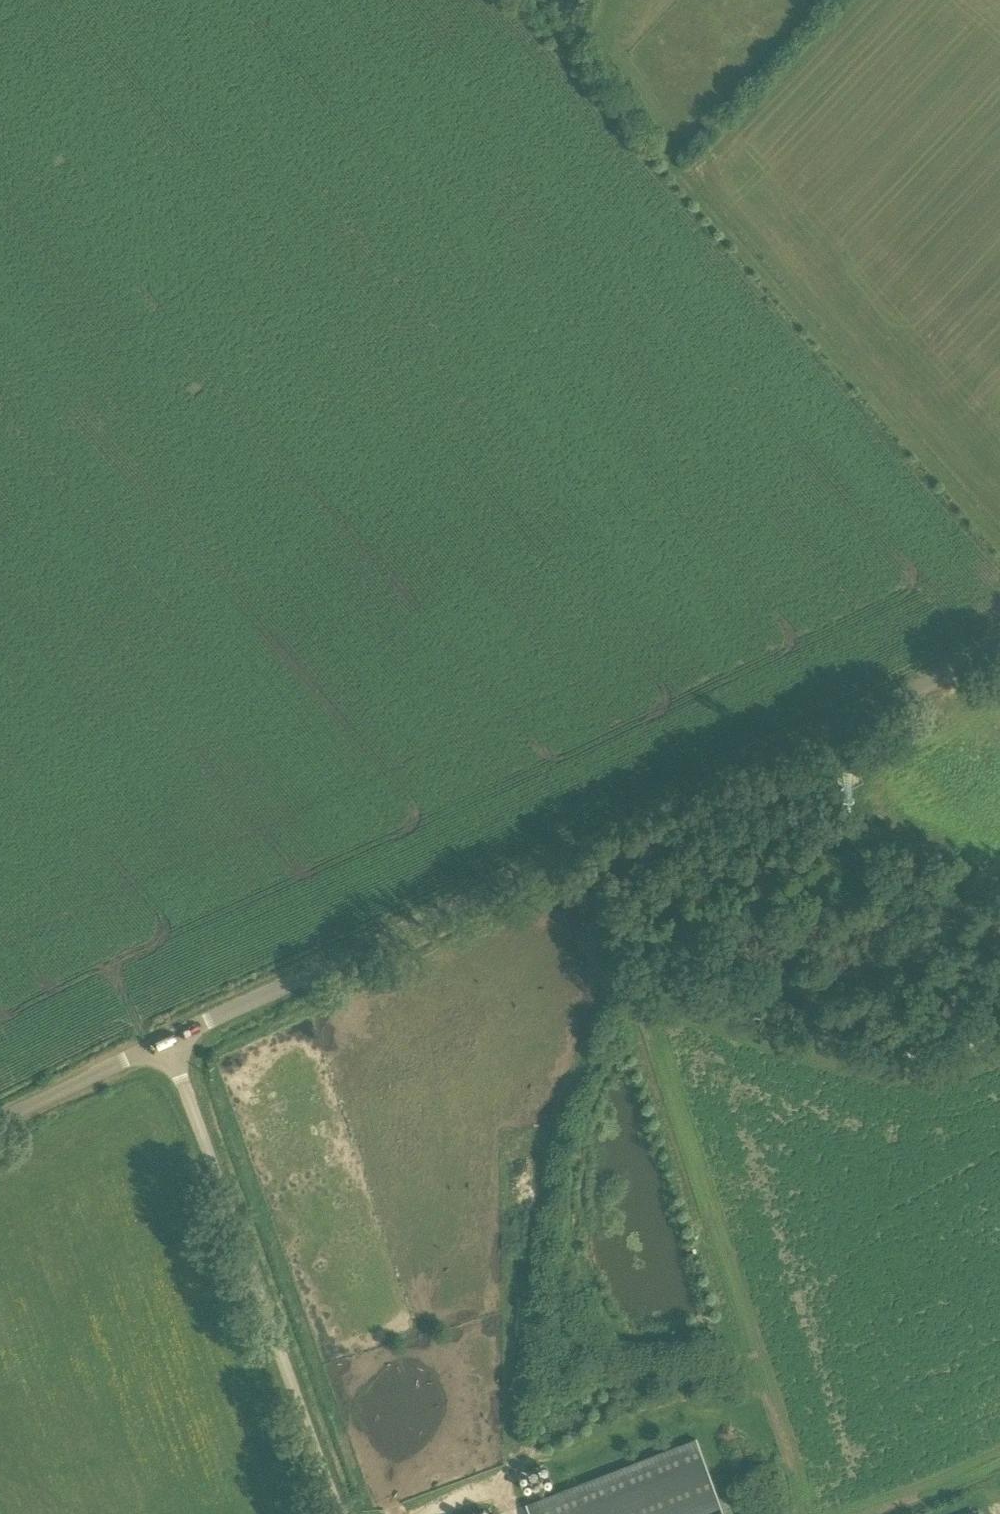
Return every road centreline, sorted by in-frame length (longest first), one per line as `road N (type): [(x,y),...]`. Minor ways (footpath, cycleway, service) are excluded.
road 1 (unclassified): [(169,1040),(999,644)]
road 2 (unclassified): [(334,1513),(169,1040)]
road 3 (unclassified): [(0,1119),(169,1040)]

